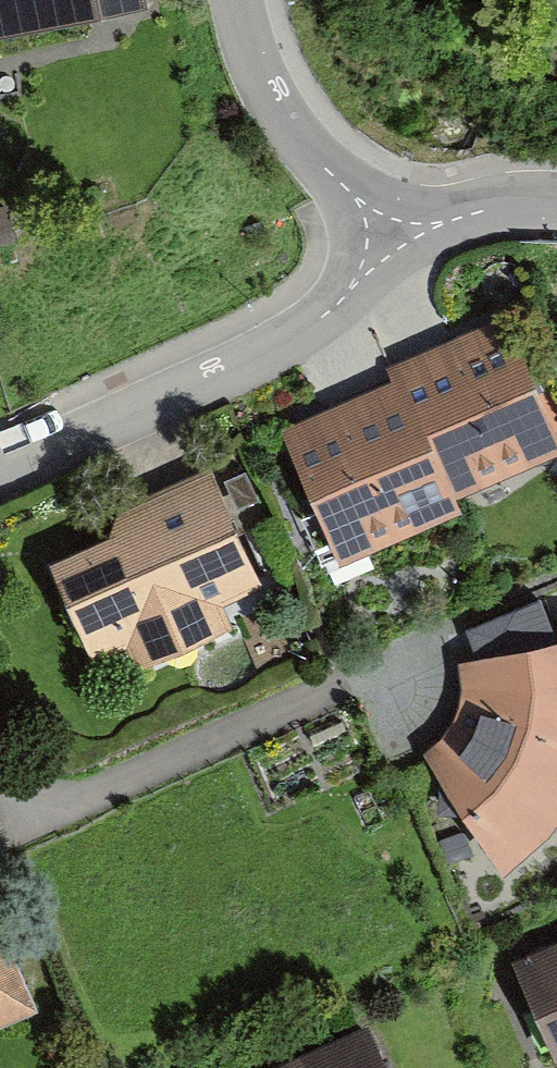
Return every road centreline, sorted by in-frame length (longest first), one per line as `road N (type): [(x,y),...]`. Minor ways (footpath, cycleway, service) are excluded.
road 1 (residential): [(0,470),(293,338),(351,288),(386,236)]
road 2 (residential): [(386,236),(269,99),(240,0)]
road 3 (residential): [(386,236),(506,206),(556,204)]

